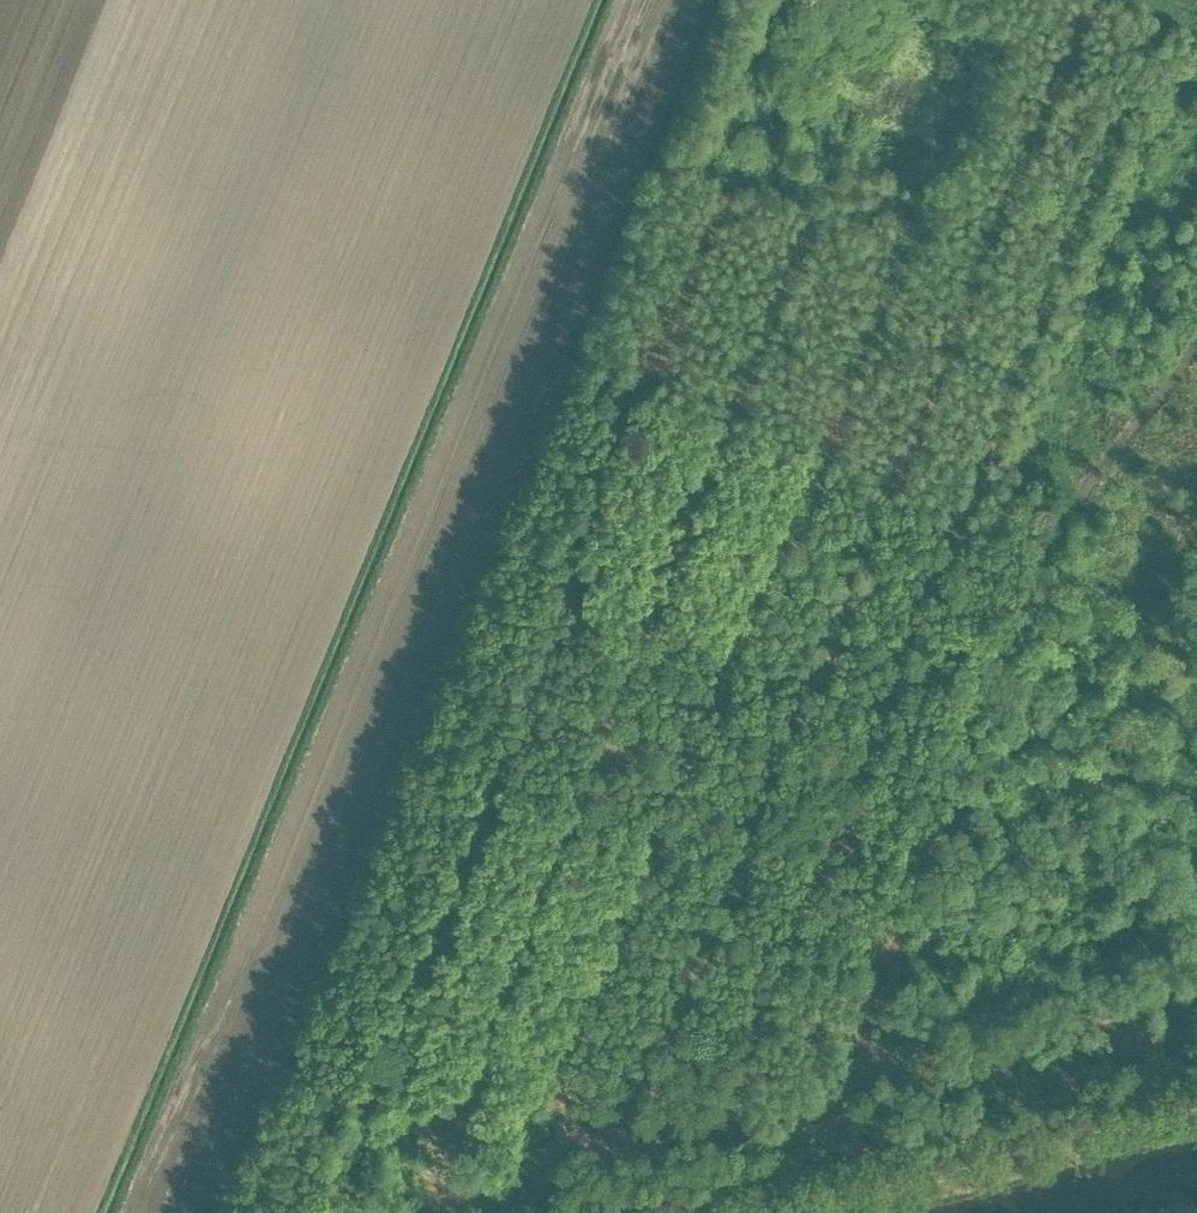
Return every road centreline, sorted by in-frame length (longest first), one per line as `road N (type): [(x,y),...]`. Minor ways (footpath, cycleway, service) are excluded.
road 1 (track): [(804,1212),(1196,1111)]

